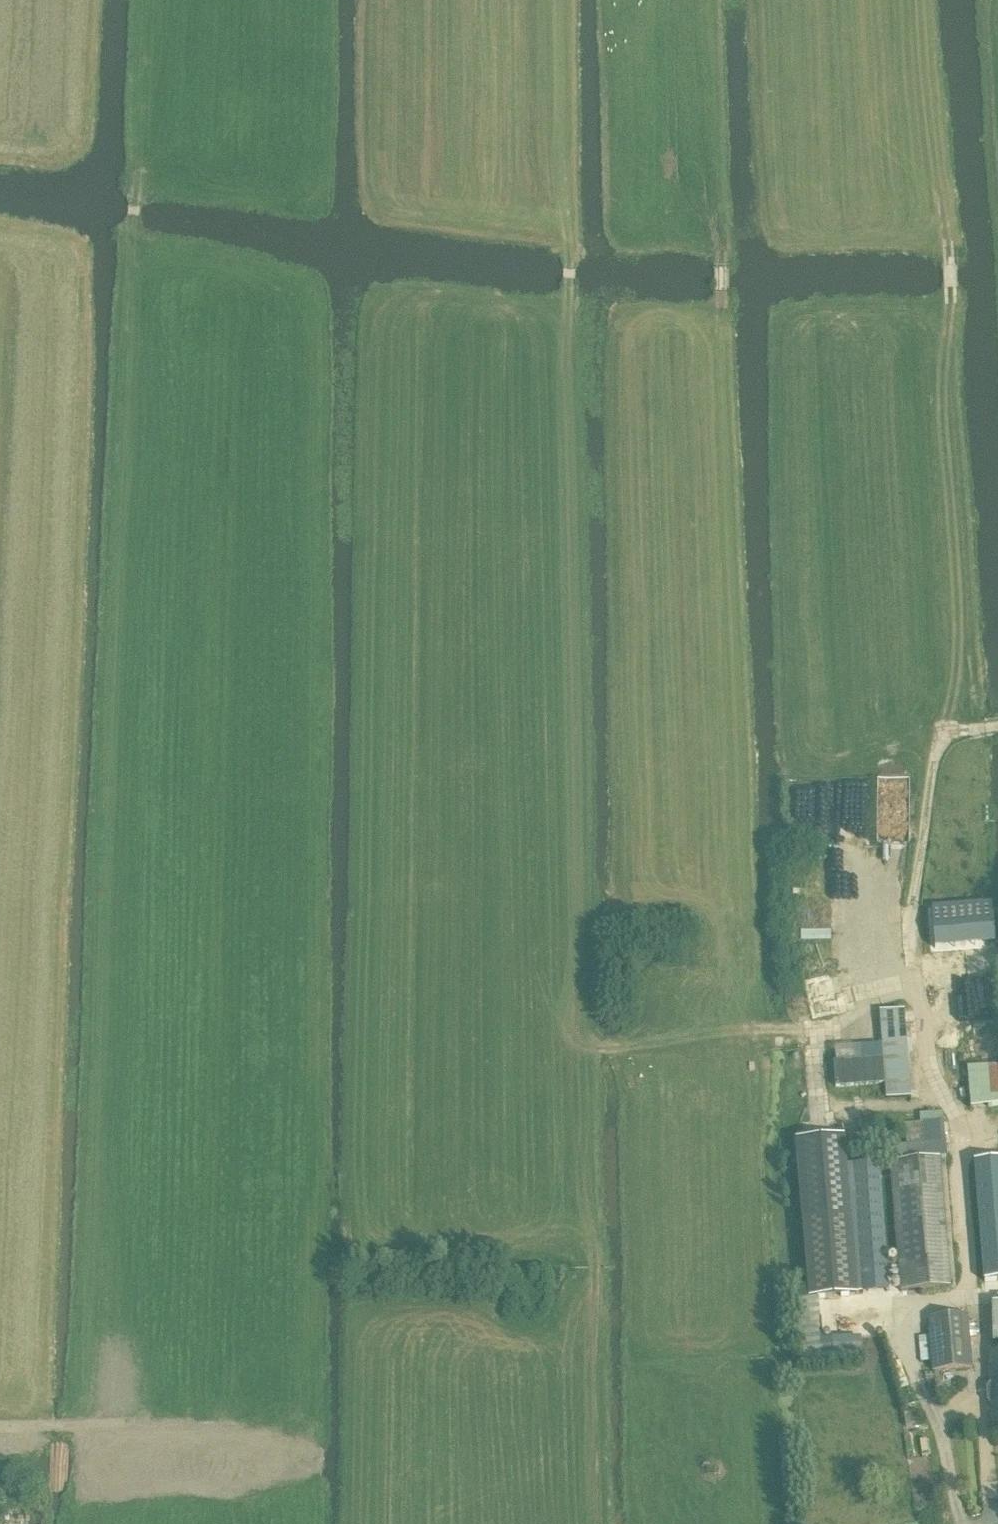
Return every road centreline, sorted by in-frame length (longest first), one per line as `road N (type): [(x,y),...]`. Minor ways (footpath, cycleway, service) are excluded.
road 1 (track): [(568,298),(595,1262),(595,1523)]
road 2 (track): [(586,1046),(797,1029),(912,991)]
road 3 (track): [(558,0),(569,254)]
road 4 (track): [(0,1427),(139,1424)]

